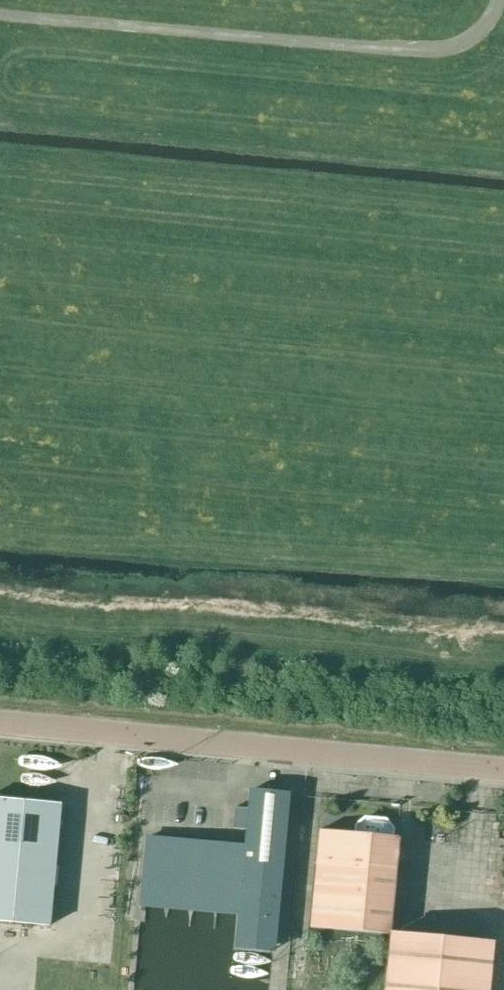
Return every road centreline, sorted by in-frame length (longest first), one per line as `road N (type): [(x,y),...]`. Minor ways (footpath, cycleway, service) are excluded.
road 1 (unclassified): [(0,16),(439,58),(484,40),(502,0)]
road 2 (unclassified): [(503,773),(0,728)]

